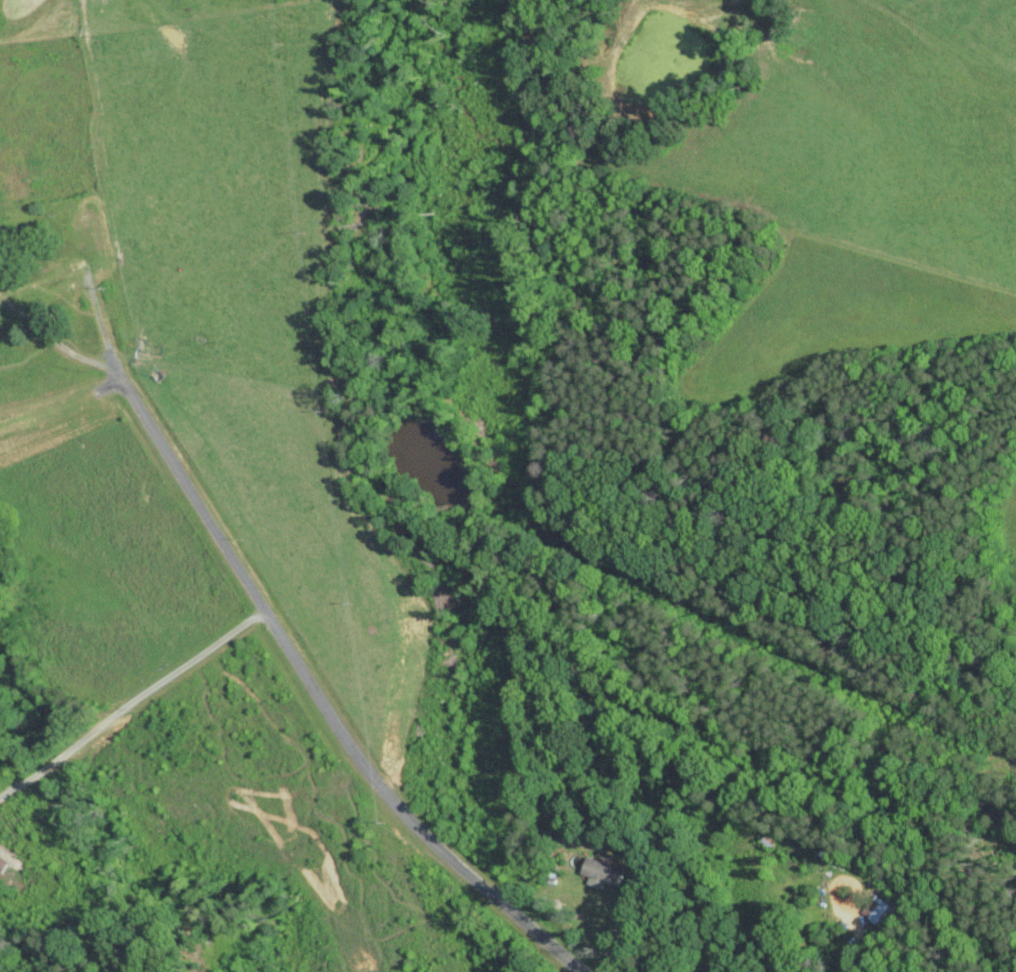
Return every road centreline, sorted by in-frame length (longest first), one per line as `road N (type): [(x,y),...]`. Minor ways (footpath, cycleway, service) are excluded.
road 1 (residential): [(581,971),(423,839),(369,775),(114,373)]

